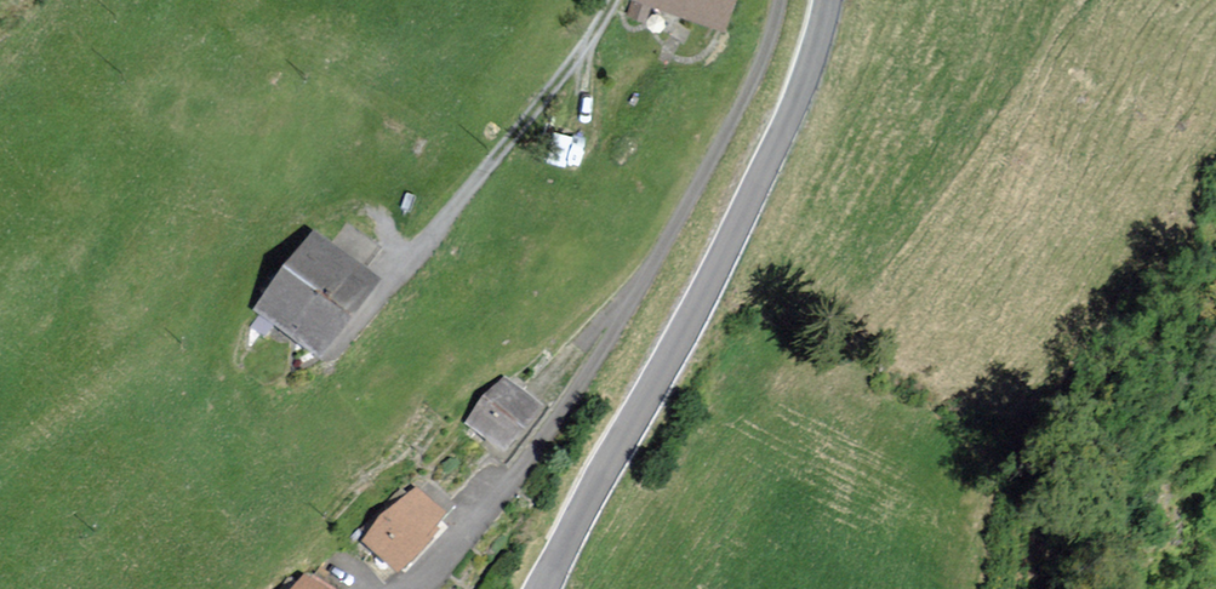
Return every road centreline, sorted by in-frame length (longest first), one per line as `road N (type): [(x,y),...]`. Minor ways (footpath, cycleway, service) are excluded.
road 1 (residential): [(405,588),(456,545),(631,299),(750,75),(775,0)]
road 2 (unclassified): [(827,0),(806,73),(729,246),(543,588)]
road 3 (track): [(383,280),(559,76),(613,0)]

